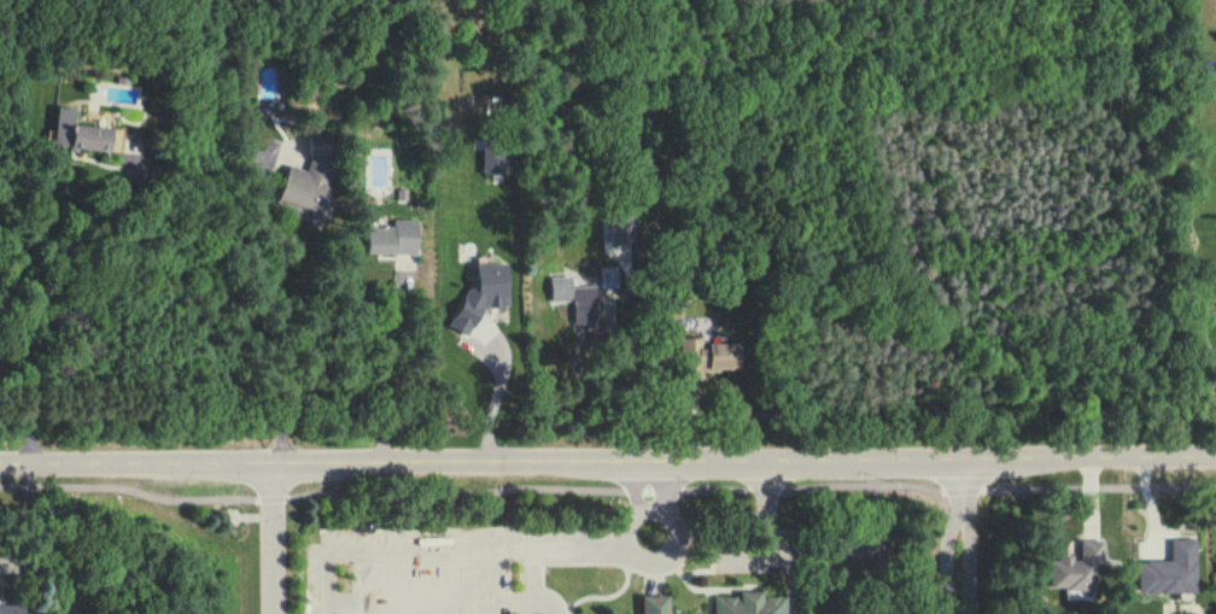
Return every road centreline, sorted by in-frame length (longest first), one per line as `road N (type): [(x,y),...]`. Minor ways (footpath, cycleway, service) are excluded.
road 1 (tertiary): [(1215,457),(0,466)]
road 2 (residential): [(958,613),(958,461)]
road 3 (residential): [(274,613),(274,466)]

